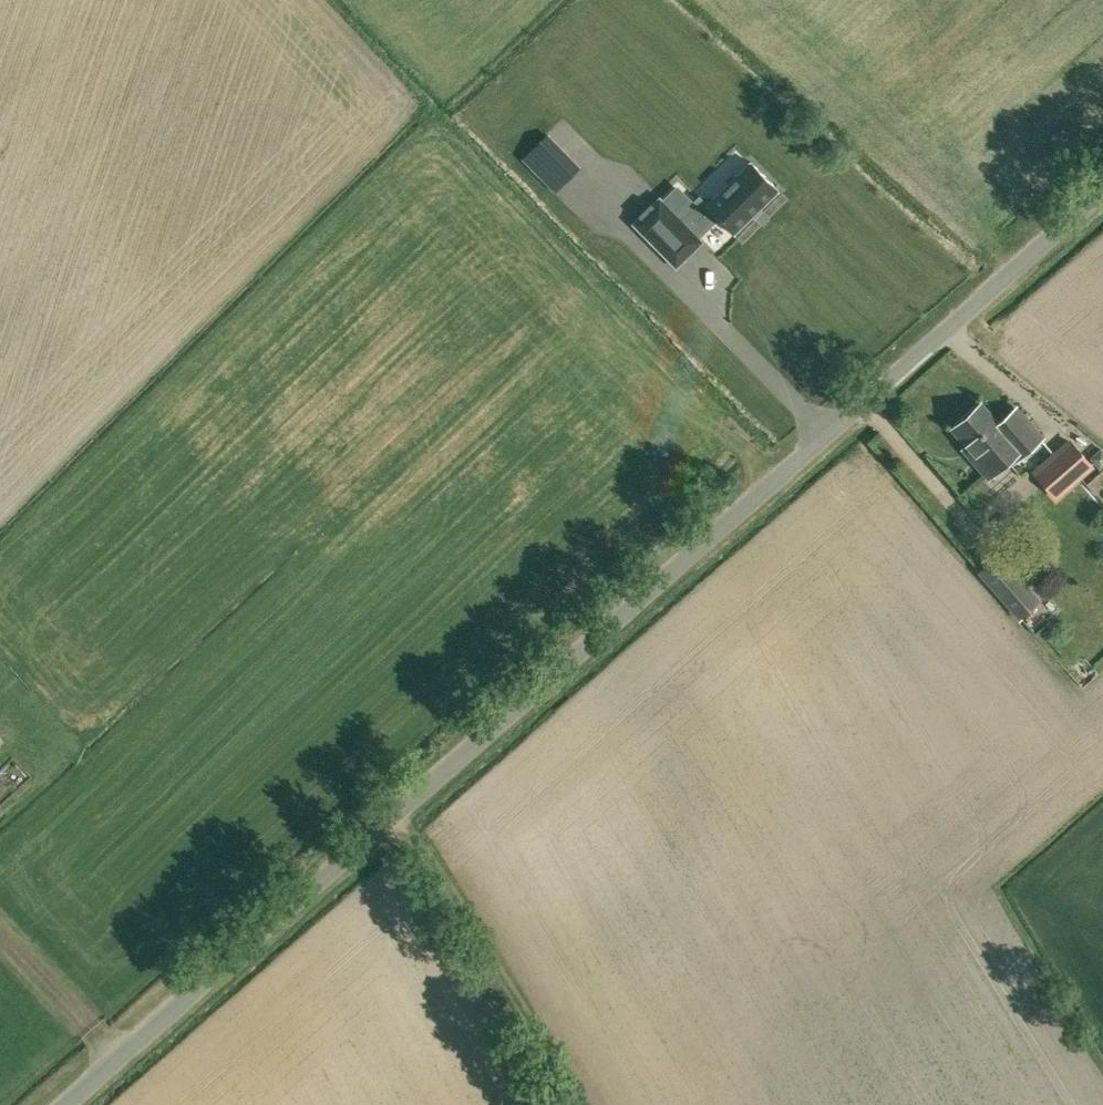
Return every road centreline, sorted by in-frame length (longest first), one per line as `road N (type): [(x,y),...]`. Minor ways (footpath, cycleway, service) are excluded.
road 1 (unclassified): [(62,1104),(1102,189)]

